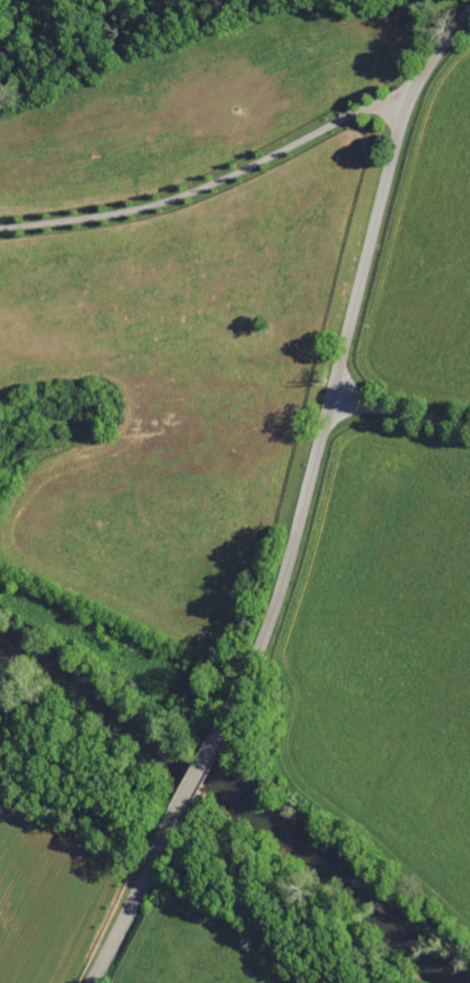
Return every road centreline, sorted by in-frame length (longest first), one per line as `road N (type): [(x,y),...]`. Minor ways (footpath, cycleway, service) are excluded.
road 1 (residential): [(233,714),(291,564),(399,137),(422,80),(469,19)]
road 2 (residential): [(399,137),(351,122),(298,136),(206,189),(115,216),(0,230)]
road 3 (residential): [(97,982),(183,807)]

